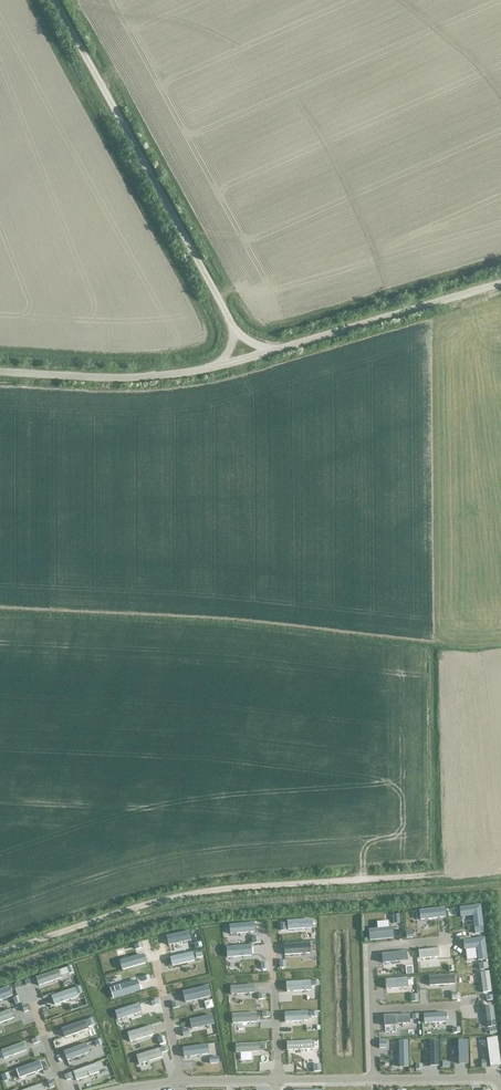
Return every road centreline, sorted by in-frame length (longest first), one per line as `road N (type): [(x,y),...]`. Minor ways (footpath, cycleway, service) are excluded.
road 1 (unclassified): [(0,954),(182,896),(443,873)]
road 2 (unclassified): [(59,0),(235,325)]
road 3 (unclassified): [(282,349),(500,284)]
road 4 (unclassified): [(0,371),(113,379),(217,368)]

